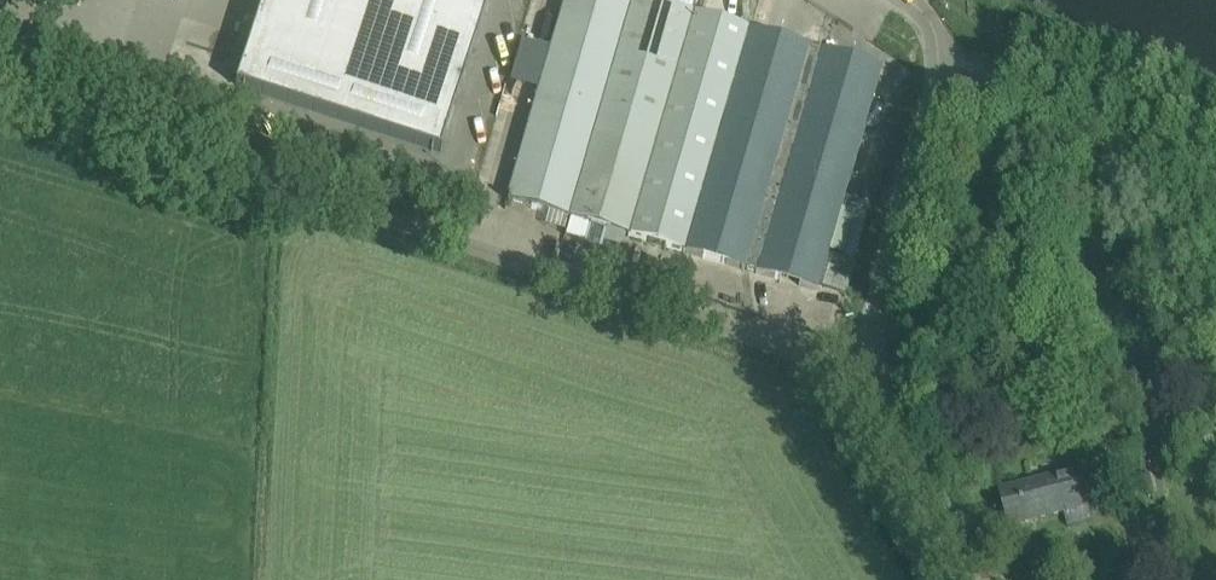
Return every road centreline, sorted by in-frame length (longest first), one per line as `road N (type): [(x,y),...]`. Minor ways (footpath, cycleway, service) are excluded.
road 1 (unclassified): [(0,114),(332,221),(808,355),(870,359)]
road 2 (unclassified): [(870,359),(884,252),(939,67)]
road 3 (unclassified): [(1215,138),(1033,83),(939,67)]
road 4 (unclassified): [(966,579),(889,438),(870,359)]

